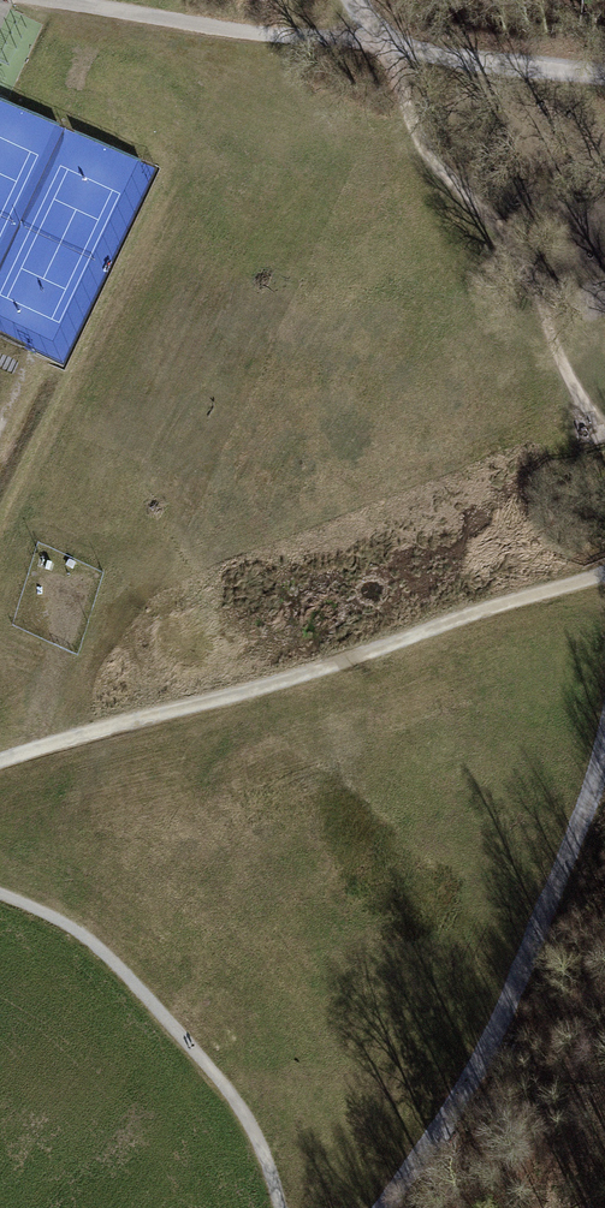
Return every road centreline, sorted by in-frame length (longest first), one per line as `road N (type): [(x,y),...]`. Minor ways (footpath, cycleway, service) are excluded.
road 1 (track): [(0,759),(308,674),(604,572)]
road 2 (track): [(604,751),(490,1048),(387,1207)]
road 3 (track): [(382,48),(421,140),(450,181),(514,240),(573,395),(604,434)]
road 4 (track): [(280,1207),(238,1106),(164,1016),(103,951),(0,896)]
road 5 (track): [(382,48),(604,78)]

